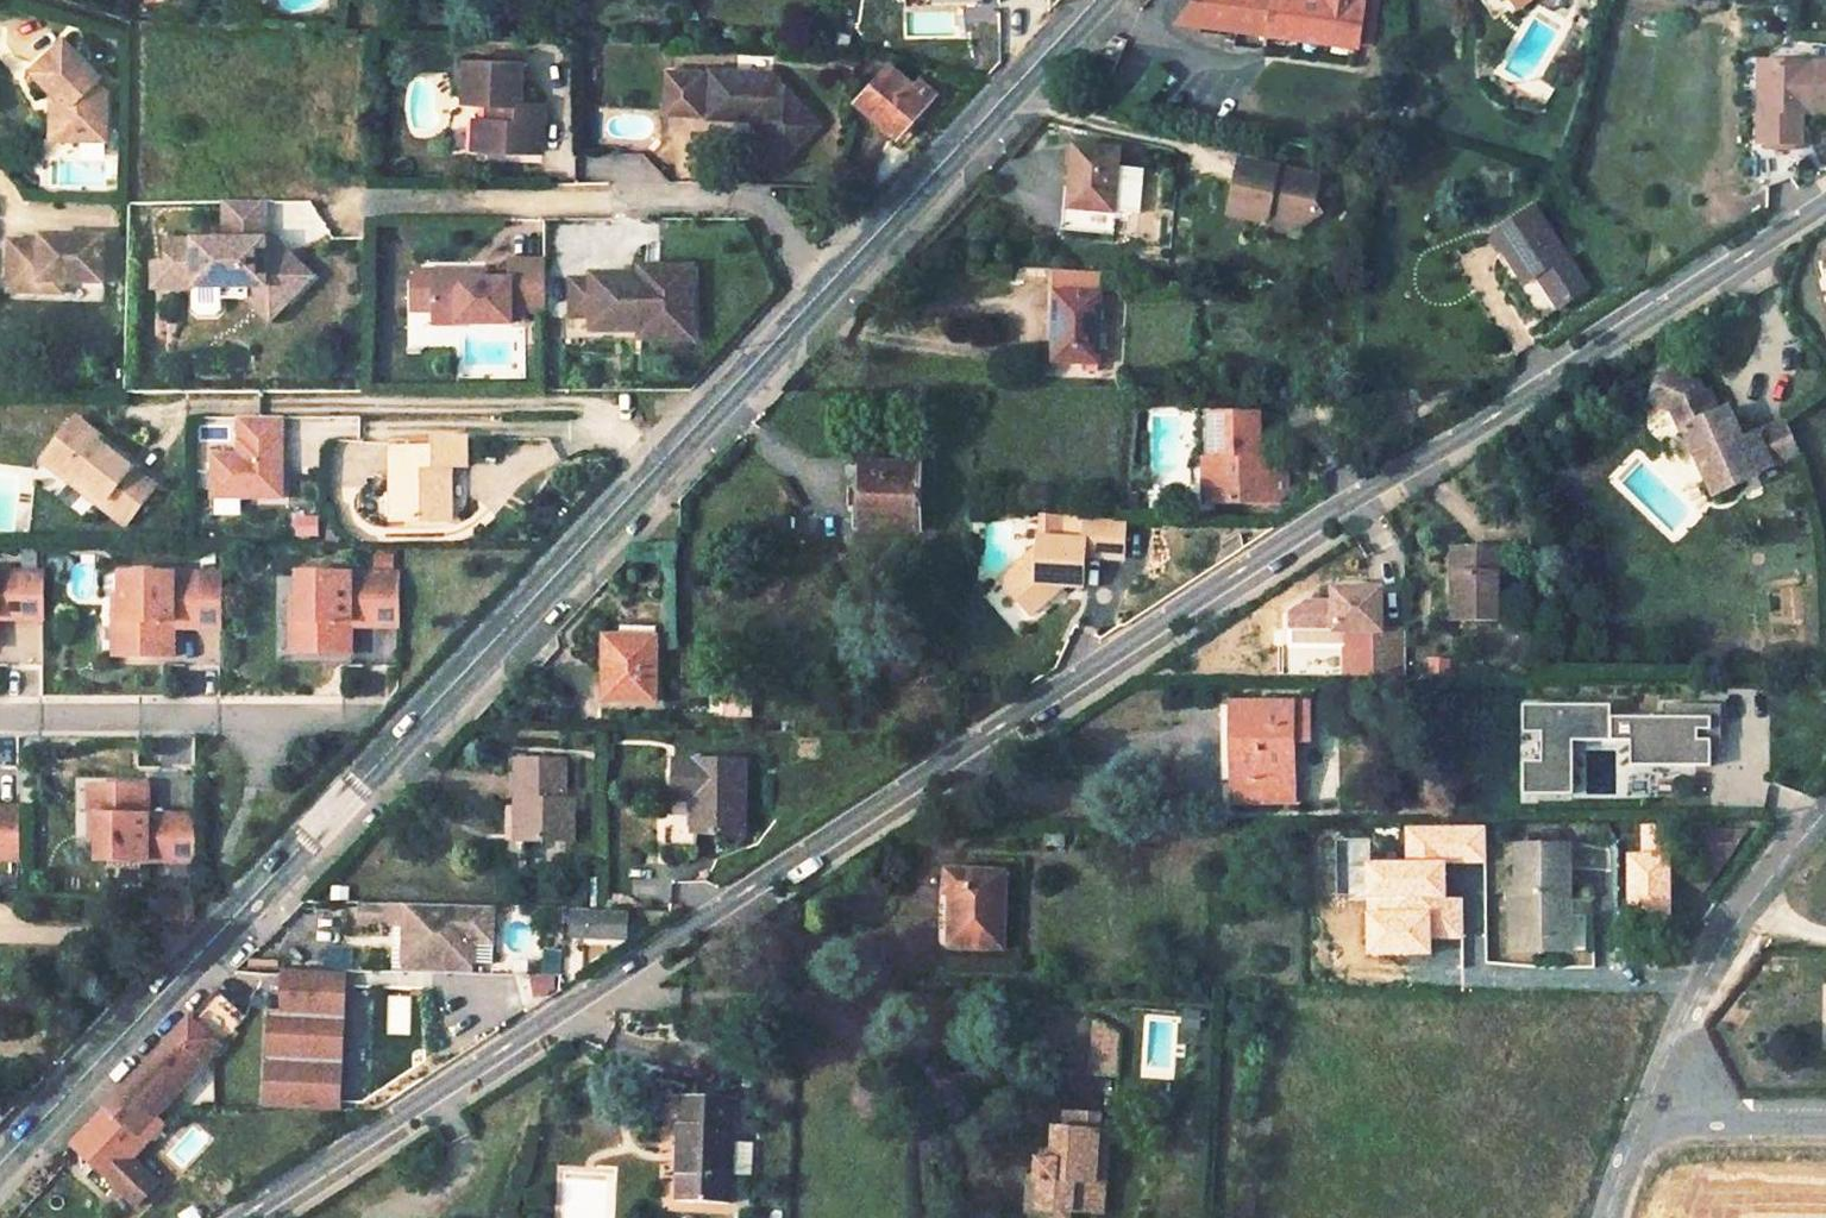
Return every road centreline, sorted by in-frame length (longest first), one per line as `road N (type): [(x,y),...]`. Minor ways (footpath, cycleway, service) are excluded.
road 1 (residential): [(244,1217),(1331,511),(1825,202)]
road 2 (secondary): [(0,1168),(1105,0)]
road 3 (residential): [(1825,808),(1711,962),(1644,1118)]
road 4 (residential): [(0,719),(323,717)]
road 5 (residential): [(1644,1118),(1825,1116)]

